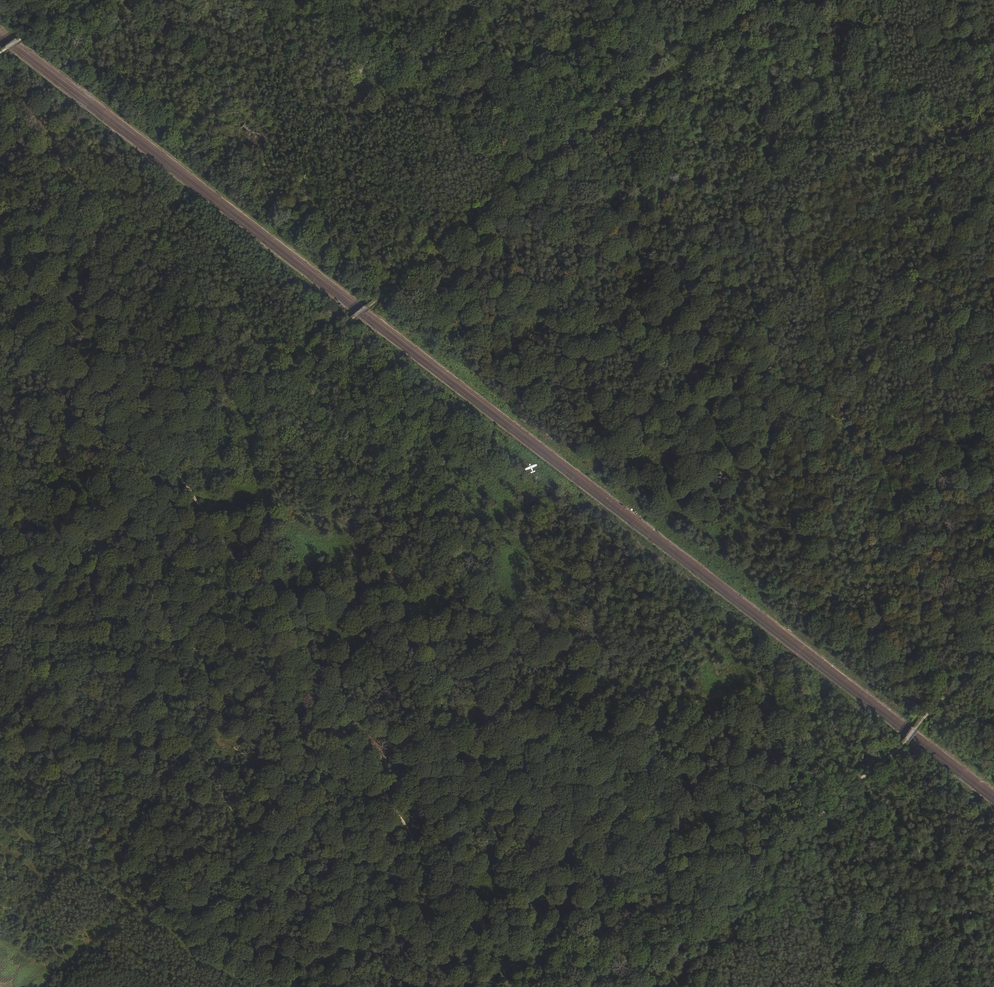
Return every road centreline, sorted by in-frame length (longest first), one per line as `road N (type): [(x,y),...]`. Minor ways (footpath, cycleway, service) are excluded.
road 1 (track): [(338,328),(778,0)]
road 2 (track): [(924,717),(642,986)]
road 3 (track): [(338,328),(168,460)]
road 4 (track): [(168,460),(0,590)]

